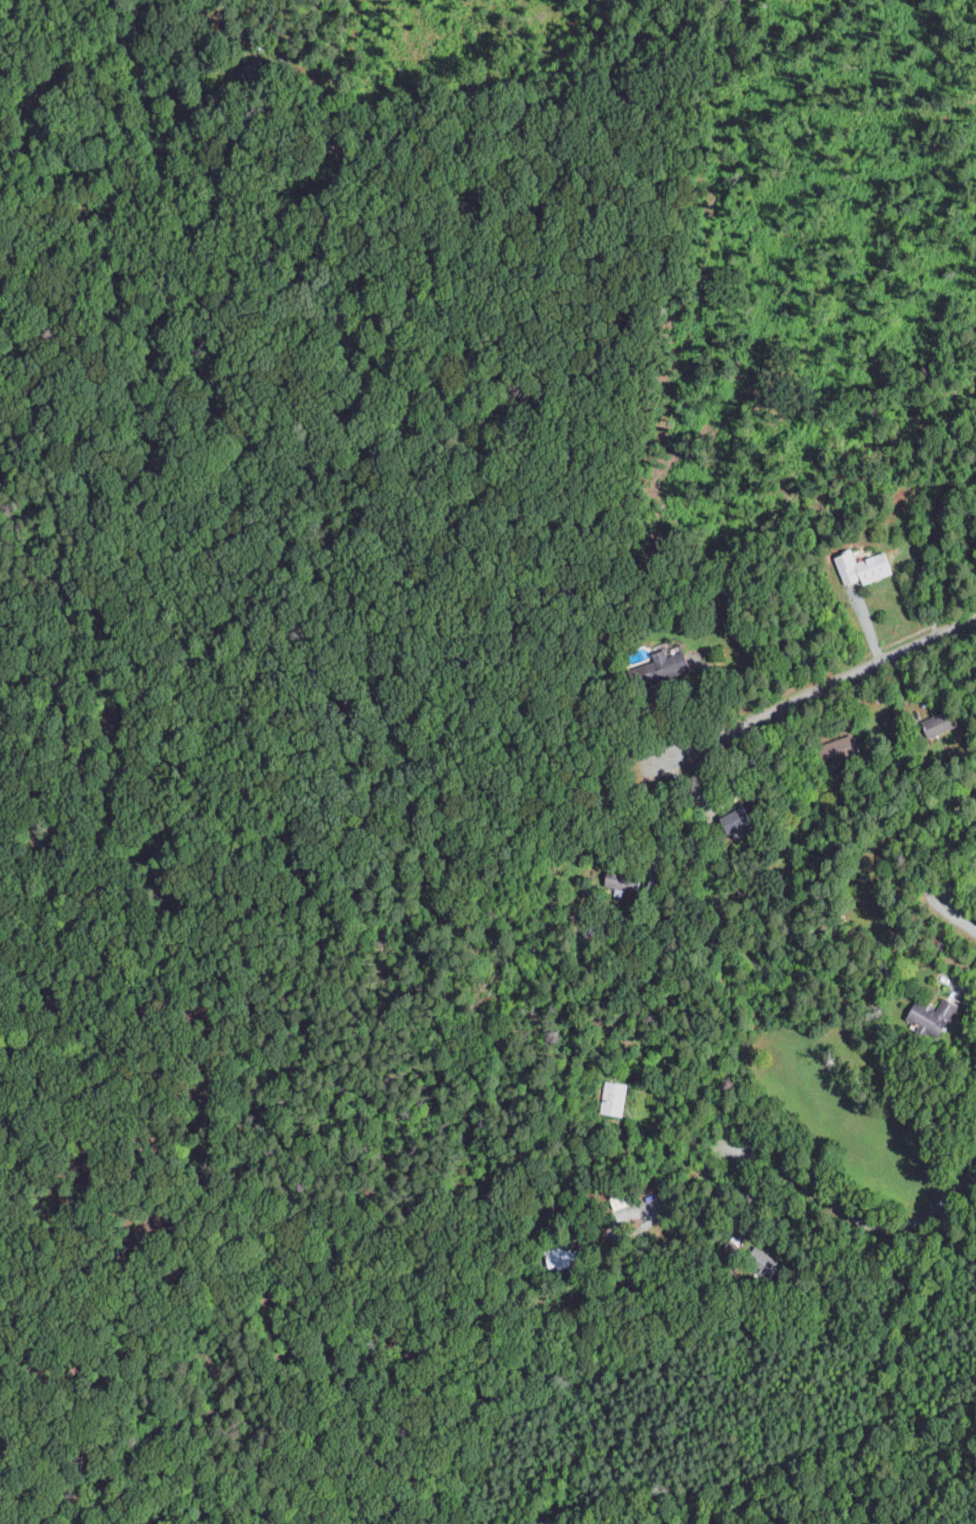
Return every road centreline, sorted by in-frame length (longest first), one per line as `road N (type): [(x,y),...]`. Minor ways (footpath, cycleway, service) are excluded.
road 1 (residential): [(975,619),(665,759)]
road 2 (residential): [(975,1167),(918,1222),(879,1227),(736,1143)]
road 3 (residential): [(975,826),(957,848),(947,880),(952,907),(975,929)]

